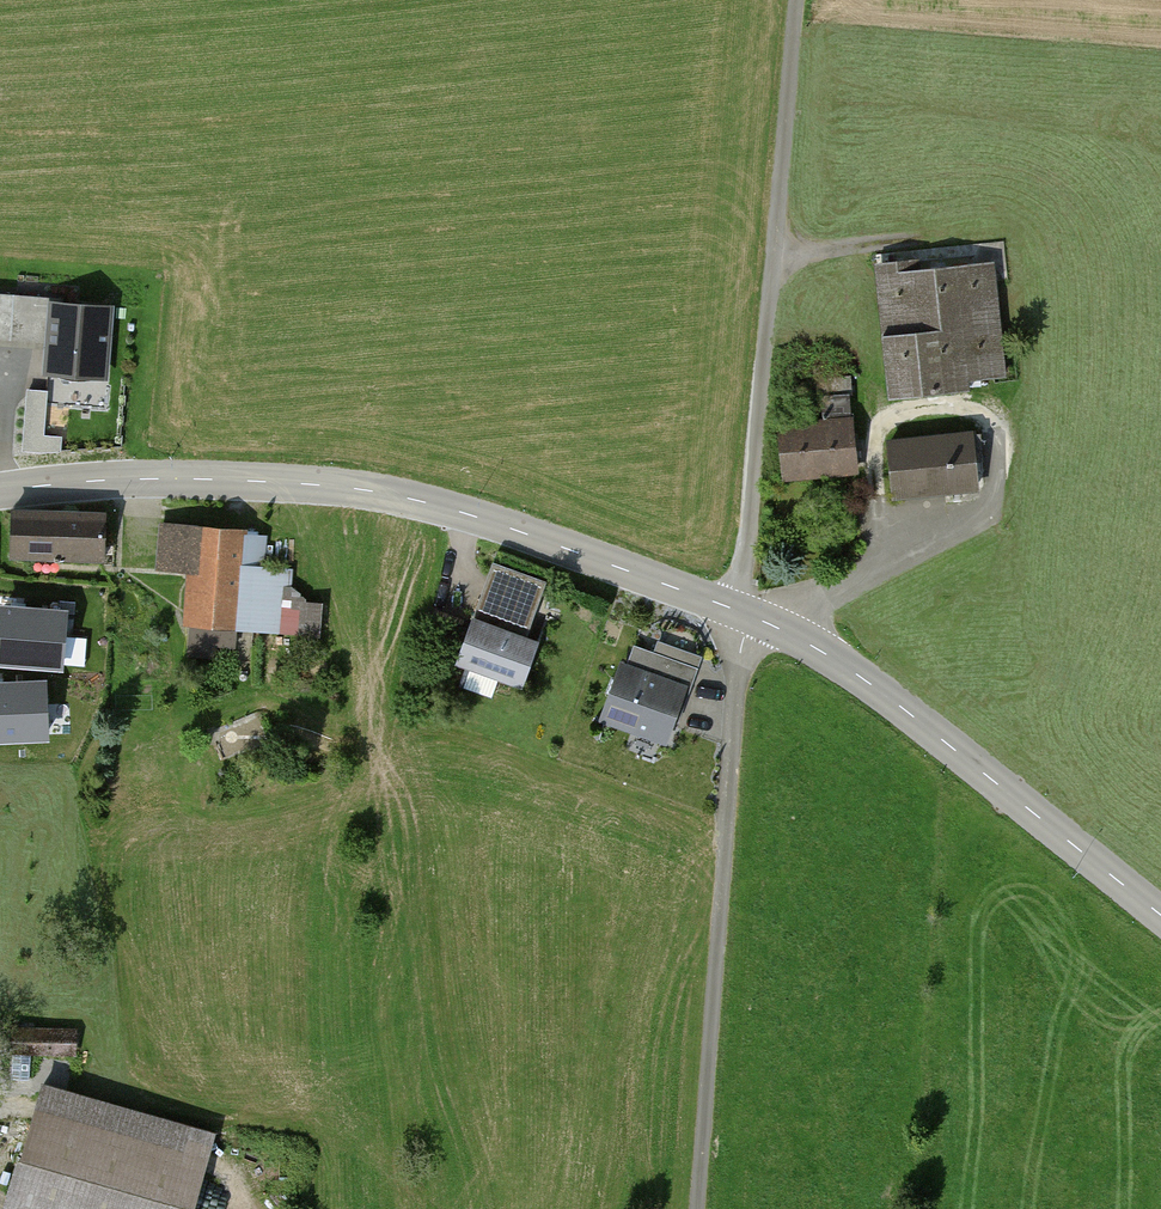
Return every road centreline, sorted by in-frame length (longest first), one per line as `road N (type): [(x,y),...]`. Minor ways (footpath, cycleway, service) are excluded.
road 1 (tertiary): [(1160,915),(834,659),(658,581),(453,510),(333,487),(132,479),(0,491)]
road 2 (track): [(801,0),(741,590),(701,1208)]

